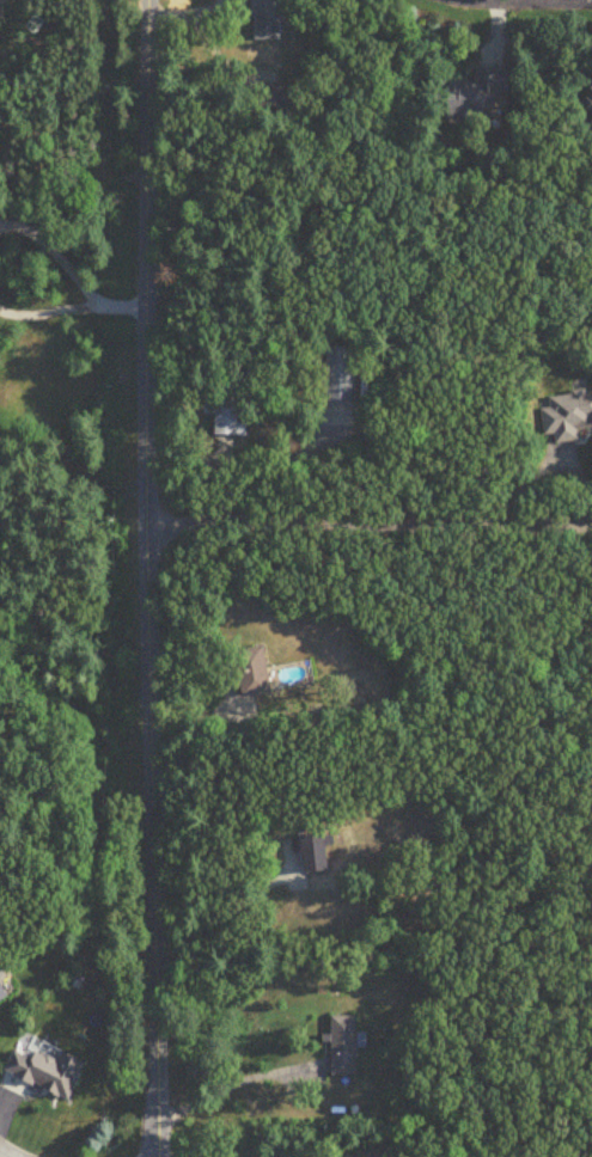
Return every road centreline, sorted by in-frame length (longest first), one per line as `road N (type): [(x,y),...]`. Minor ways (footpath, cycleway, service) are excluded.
road 1 (residential): [(152,0),(154,1156)]

